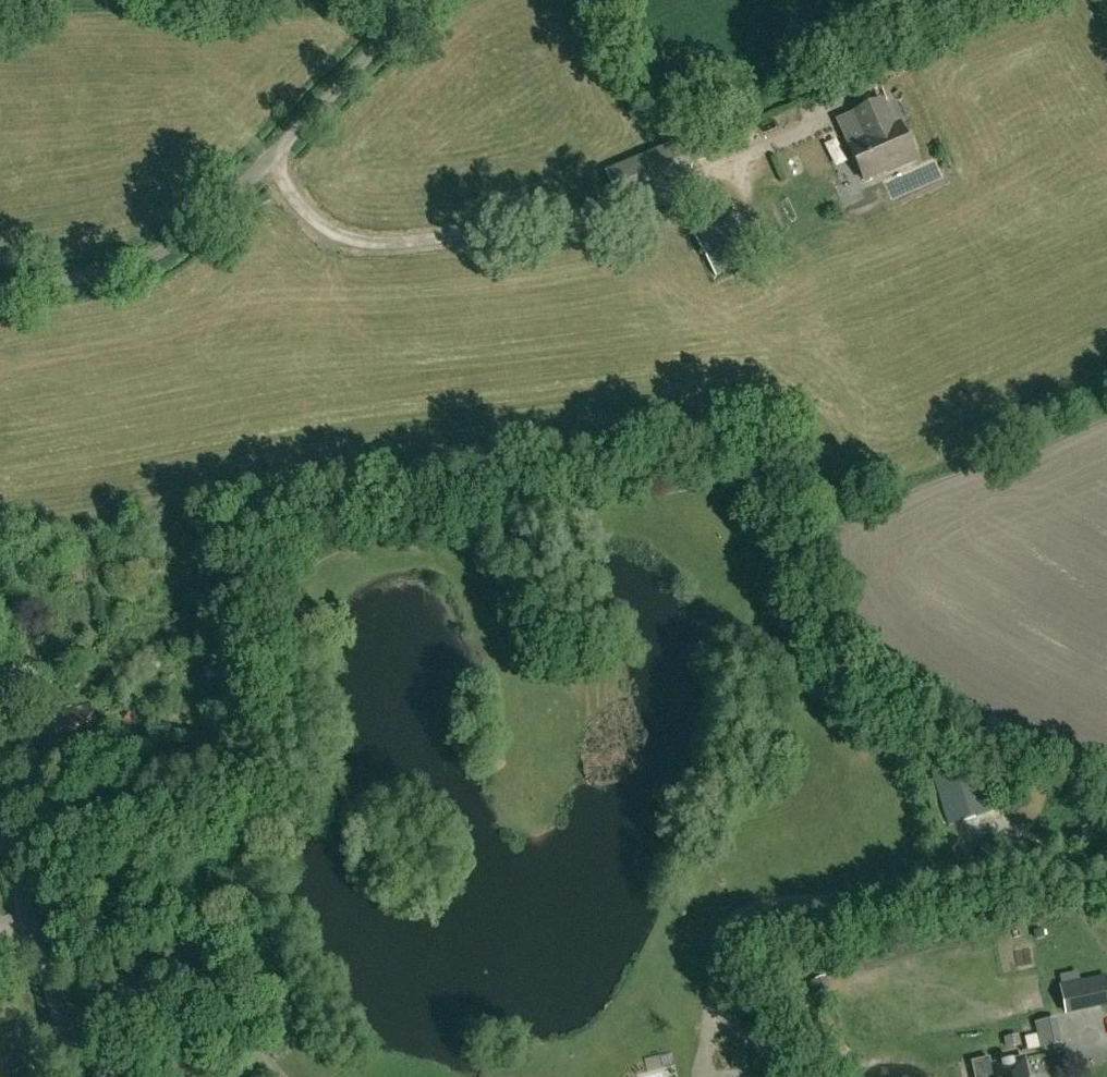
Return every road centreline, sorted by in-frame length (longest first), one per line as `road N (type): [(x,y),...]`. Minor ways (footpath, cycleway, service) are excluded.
road 1 (unclassified): [(0,289),(118,270),(173,244),(363,61),(402,0)]
road 2 (unclassified): [(74,1076),(0,835)]

